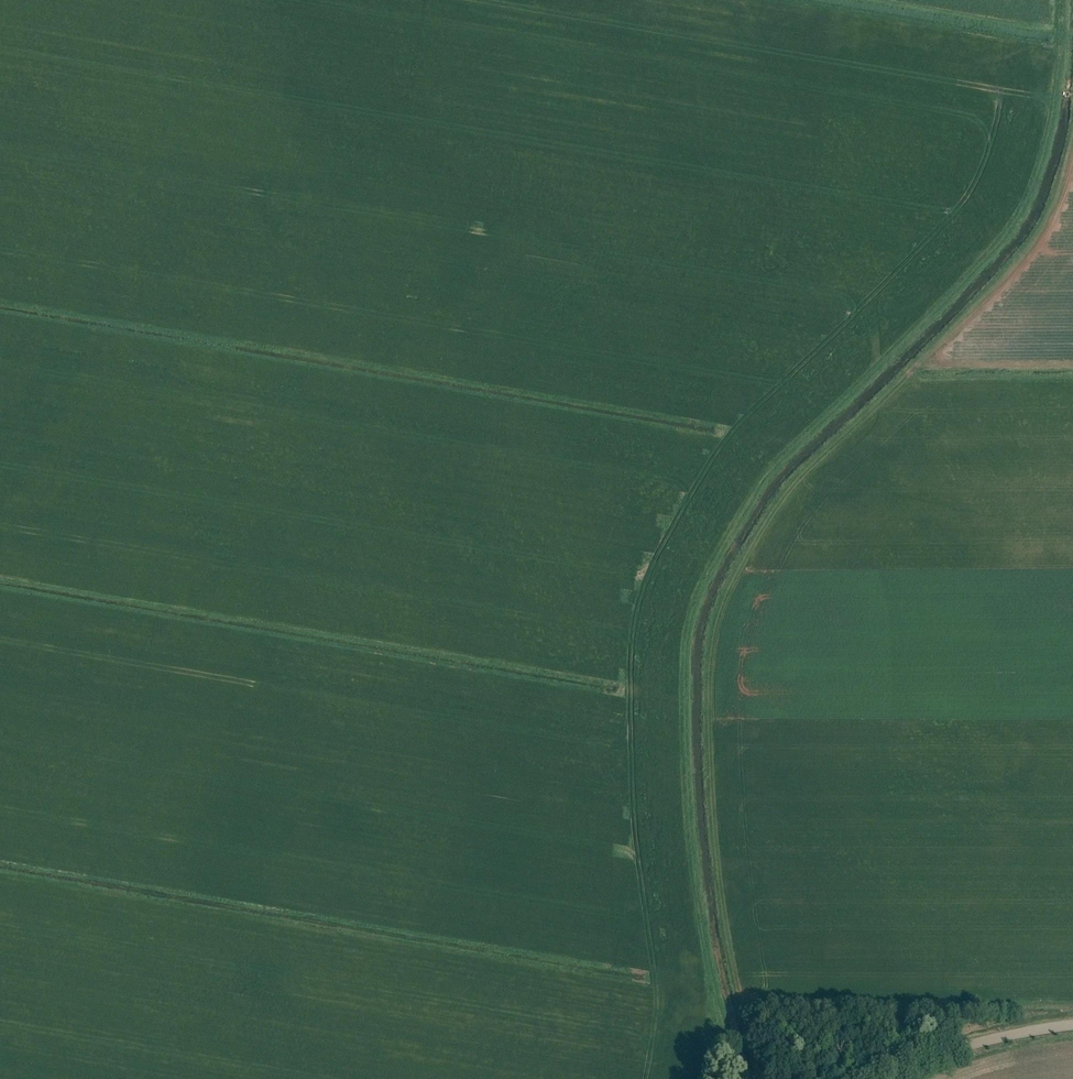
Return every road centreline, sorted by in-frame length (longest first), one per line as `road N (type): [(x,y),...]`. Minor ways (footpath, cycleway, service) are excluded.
road 1 (track): [(752,1078),(729,1002),(713,876),(702,722),(706,627),(771,503),(940,341),(1044,223),(1070,121),(1072,0)]
road 2 (unclassified): [(1072,1028),(985,1045),(901,1078)]

